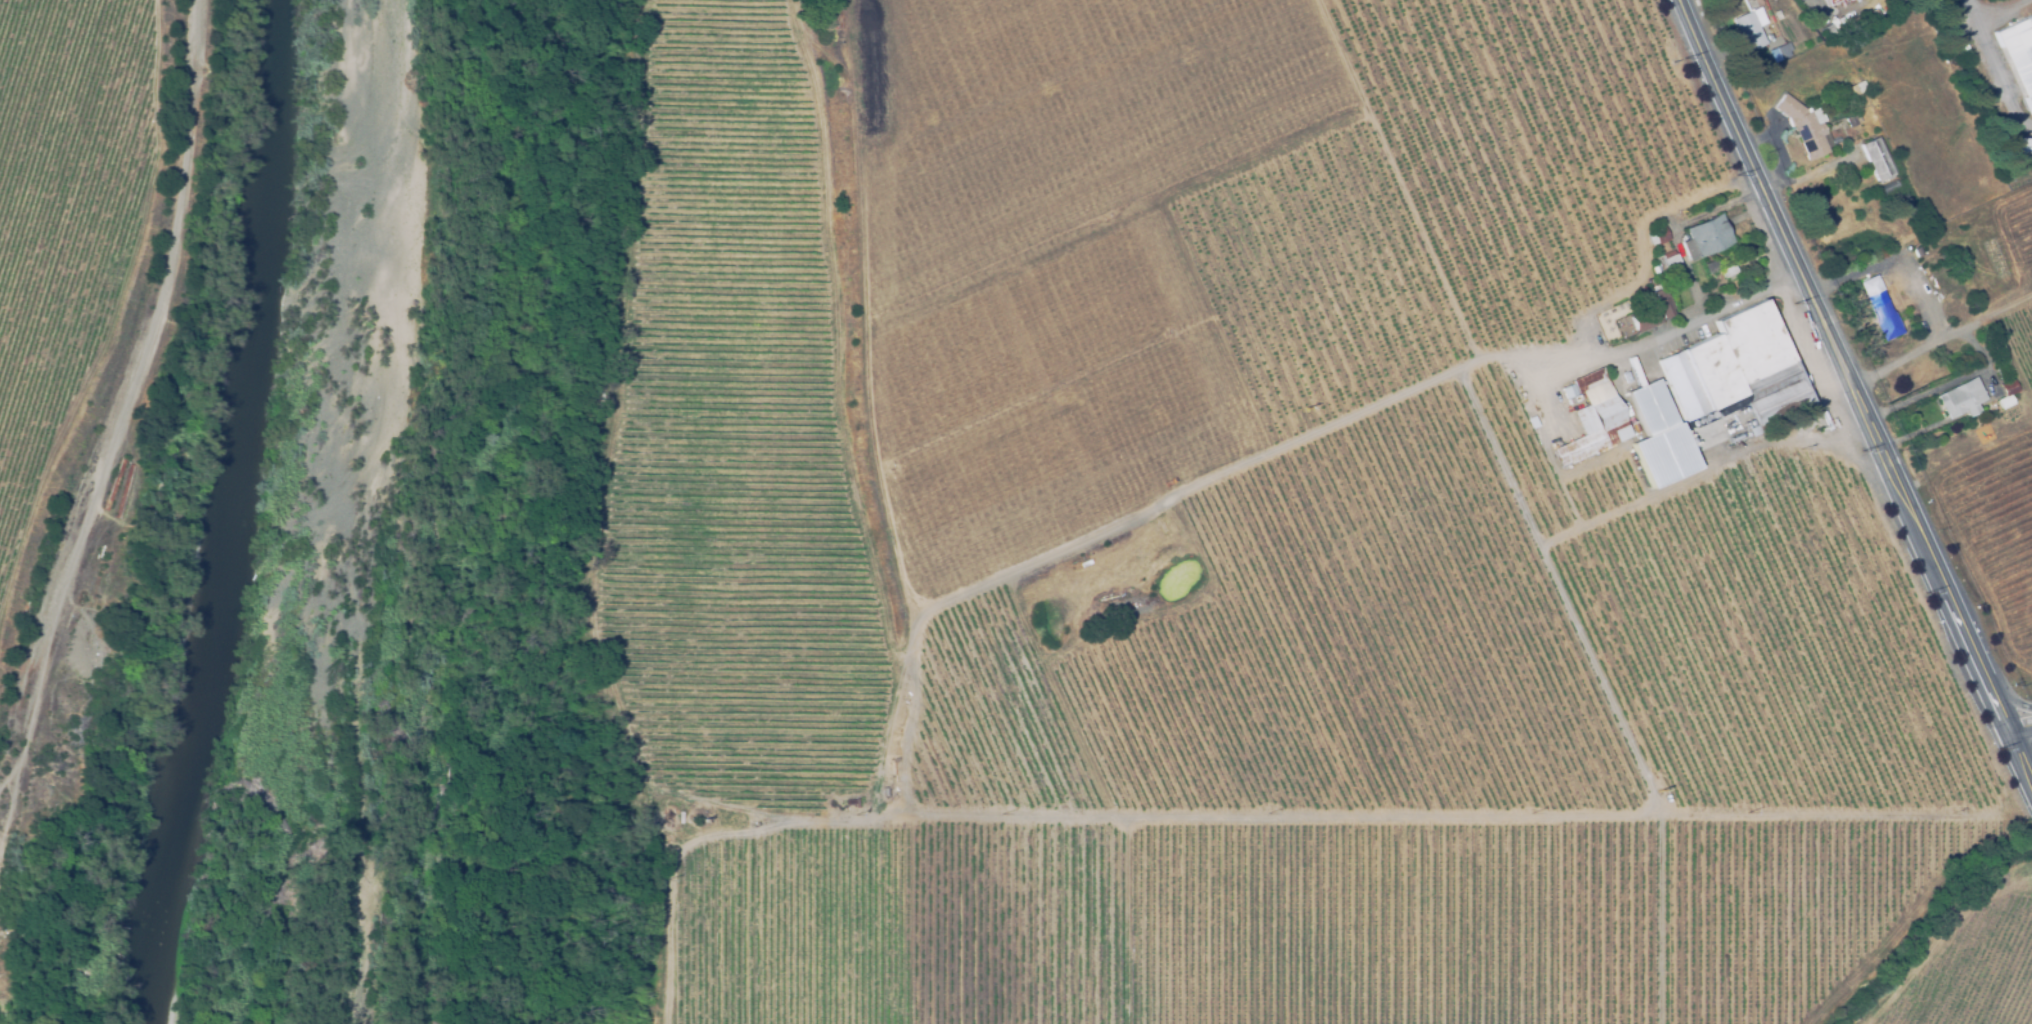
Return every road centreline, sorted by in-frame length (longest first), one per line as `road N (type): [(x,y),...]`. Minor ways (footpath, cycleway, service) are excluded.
road 1 (residential): [(0,937),(192,172),(195,0)]
road 2 (secondary): [(2031,777),(1680,0)]

